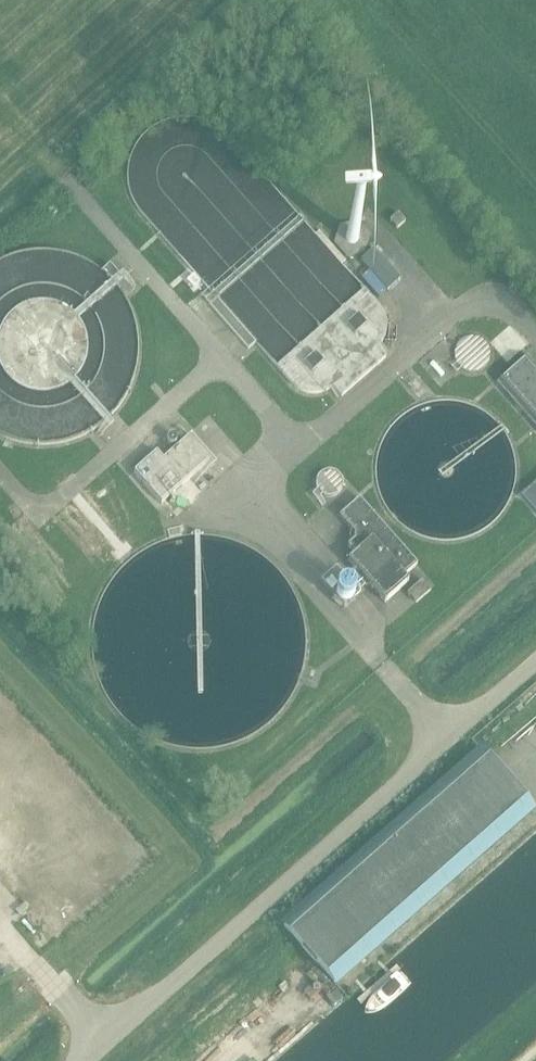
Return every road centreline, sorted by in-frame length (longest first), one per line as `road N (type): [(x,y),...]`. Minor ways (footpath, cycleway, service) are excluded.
road 1 (unclassified): [(82,1060),(535,660)]

